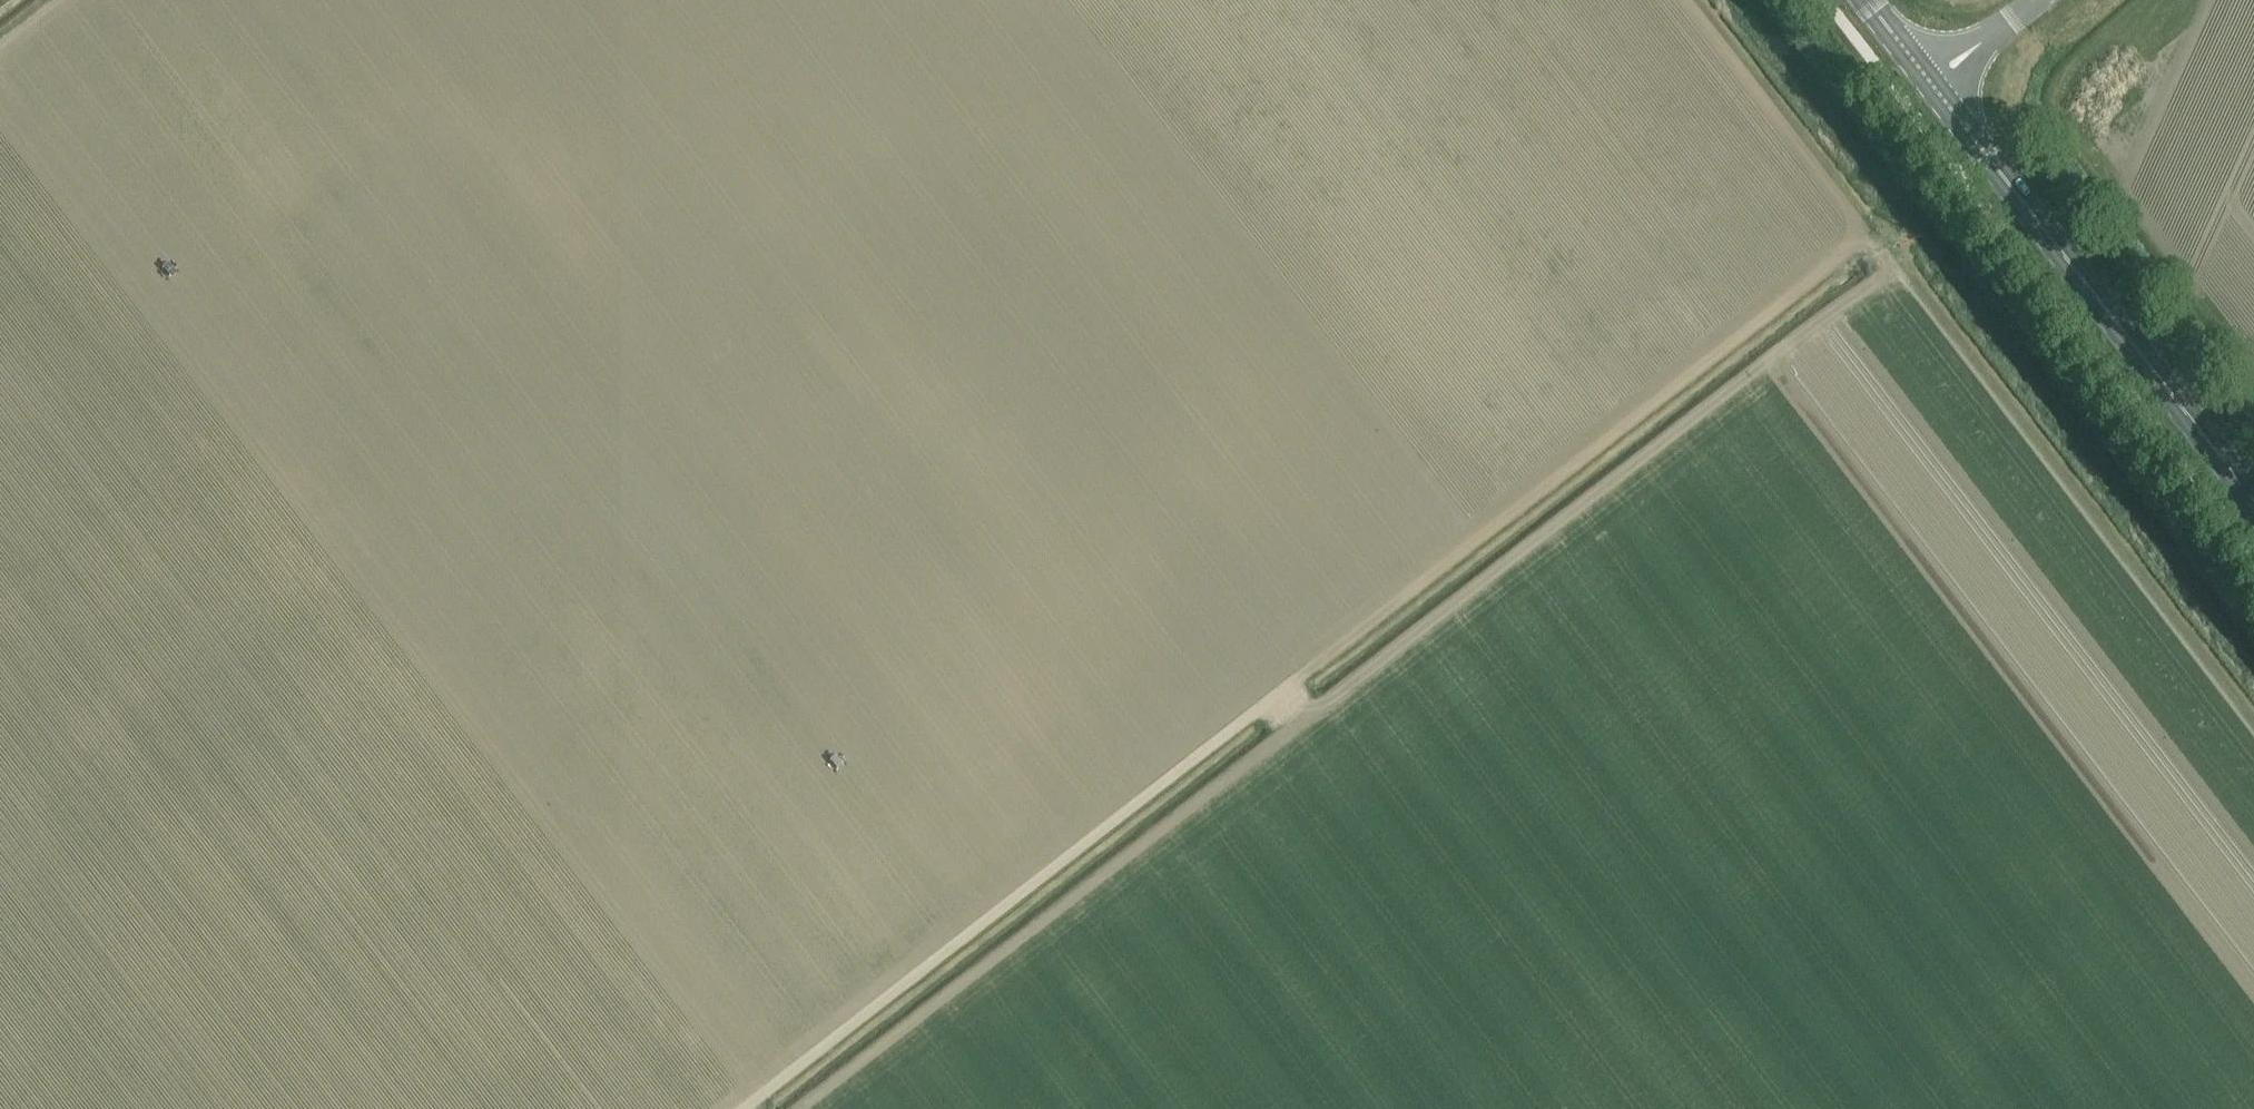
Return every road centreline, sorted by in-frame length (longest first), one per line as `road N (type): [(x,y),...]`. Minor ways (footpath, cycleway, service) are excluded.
road 1 (secondary): [(2253,510),(2057,262),(1929,82)]

